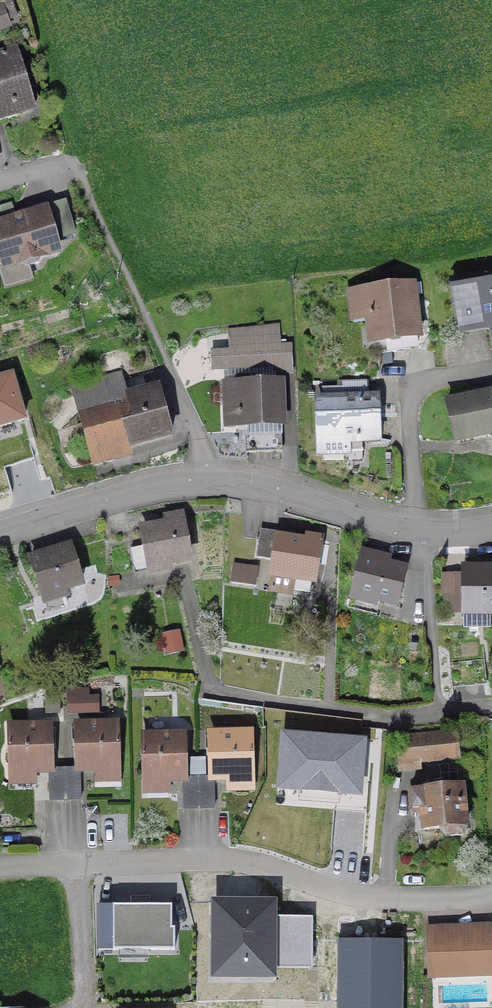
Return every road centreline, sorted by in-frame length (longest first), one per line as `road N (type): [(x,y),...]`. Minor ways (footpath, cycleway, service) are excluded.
road 1 (residential): [(0,533),(139,489),(211,482),(287,493),(428,536),(491,530)]
road 2 (residential): [(491,900),(384,904),(238,862),(0,866)]
road 3 (residential): [(491,708),(385,716),(327,709)]

